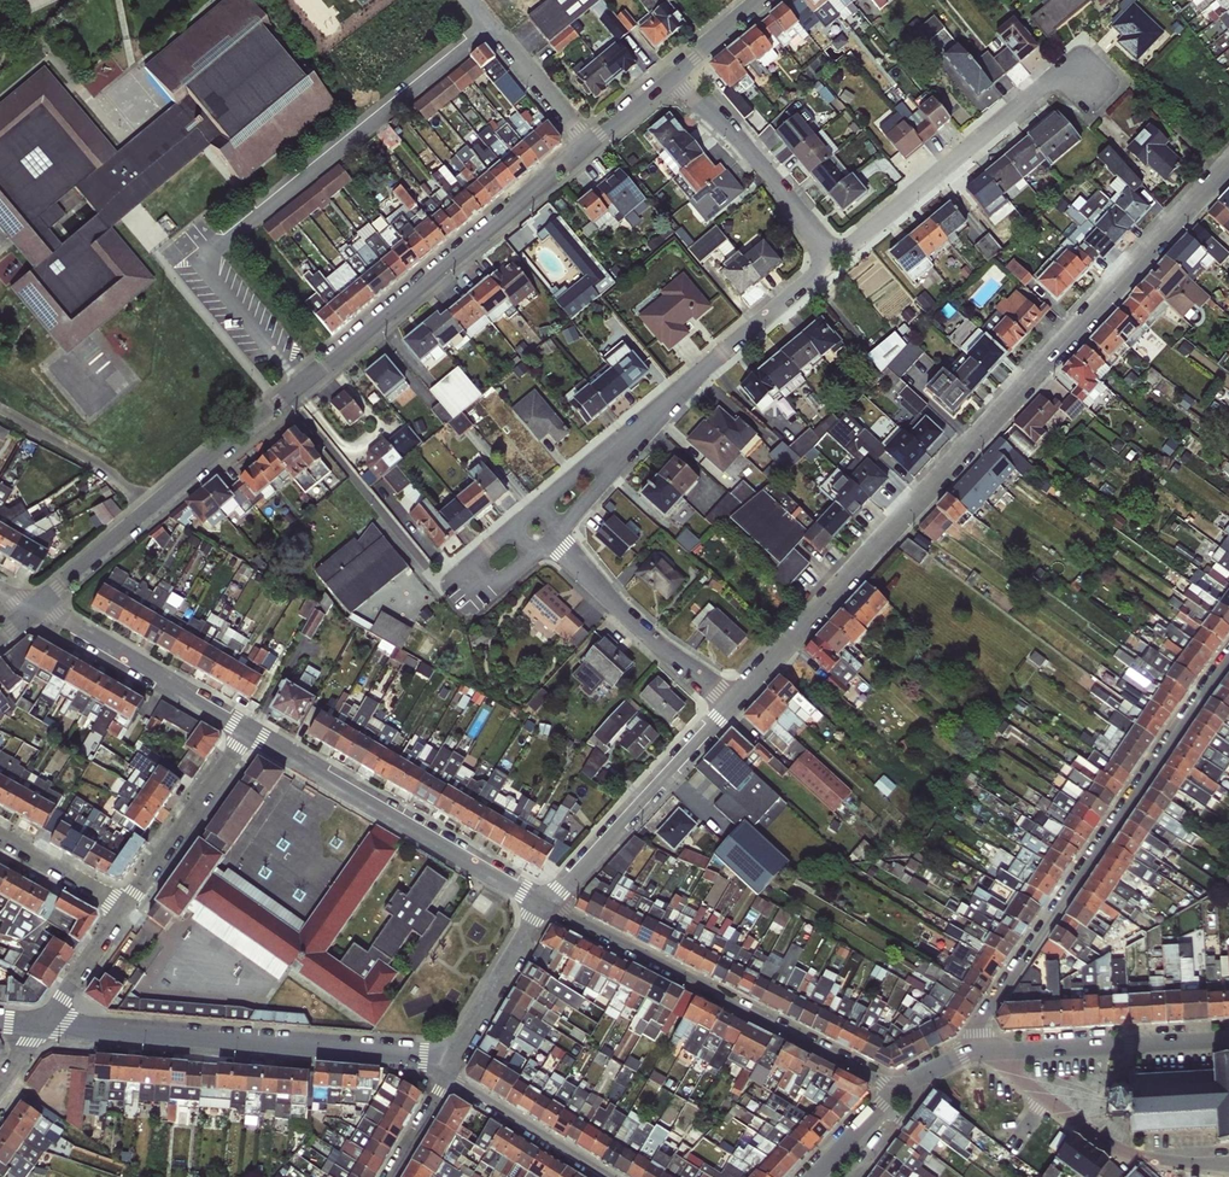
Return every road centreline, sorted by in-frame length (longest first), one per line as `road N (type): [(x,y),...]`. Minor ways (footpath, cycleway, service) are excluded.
road 1 (residential): [(1228,161),(737,709)]
road 2 (residential): [(300,385),(201,259),(489,27)]
road 3 (residential): [(1228,658),(994,1004),(978,1034),(980,1051)]
road 4 (residential): [(43,1024),(423,1058),(448,1073)]
road 5 (residential): [(895,1090),(544,903)]
road 6 (residential): [(586,145),(300,385)]
road 7 (residential): [(300,385),(35,607)]
road 8 (residential): [(544,903),(247,734)]
road 9 (residential): [(1102,67),(1062,66),(835,245)]
road 10 (residential): [(835,245),(599,472)]
road 11 (residential): [(980,1051),(1116,1150),(1228,1166)]
road 12 (residential): [(737,709),(544,903)]
road 13 (residential): [(737,709),(545,537)]
road 14 (residential): [(1228,1040),(980,1051)]
road 15 (residential): [(247,734),(35,607)]
road 16 (residential): [(671,73),(835,245)]
road 17 (residential): [(121,908),(247,734)]
road 18 (residential): [(544,903),(448,1073)]
road 19 (residential): [(448,1073),(609,1176)]
road 20 (residential): [(519,515),(472,551),(468,565),(481,581),(507,576),(545,537)]
road 21 (residential): [(586,145),(489,27)]
road 22 (residential): [(121,908),(0,838)]
road 23 (residential): [(43,1024),(121,908)]

